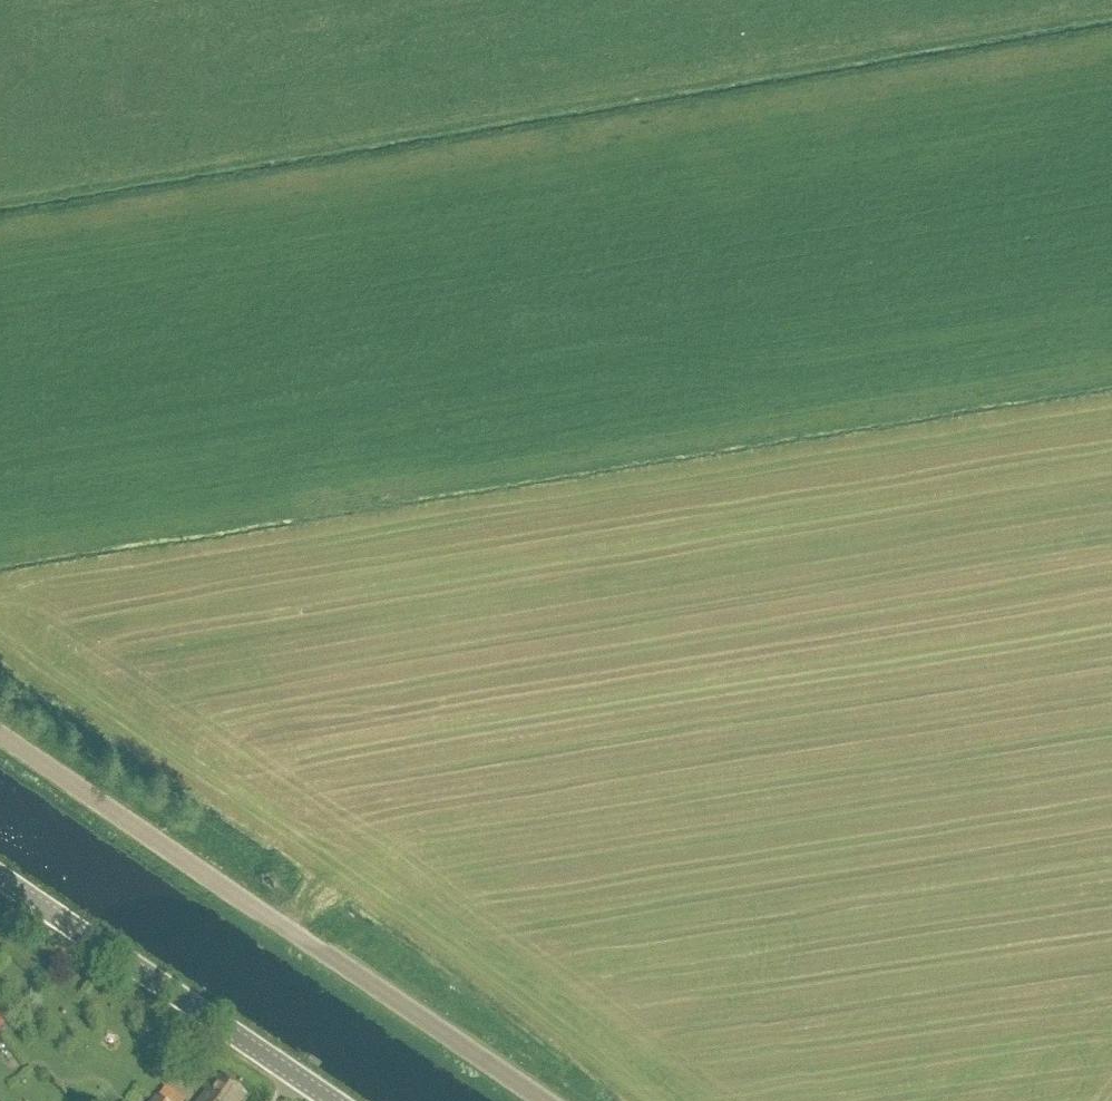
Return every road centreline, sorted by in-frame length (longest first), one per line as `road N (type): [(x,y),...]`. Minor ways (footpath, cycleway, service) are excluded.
road 1 (unclassified): [(542,1100),(0,731)]
road 2 (tertiary): [(332,1100),(0,874)]

